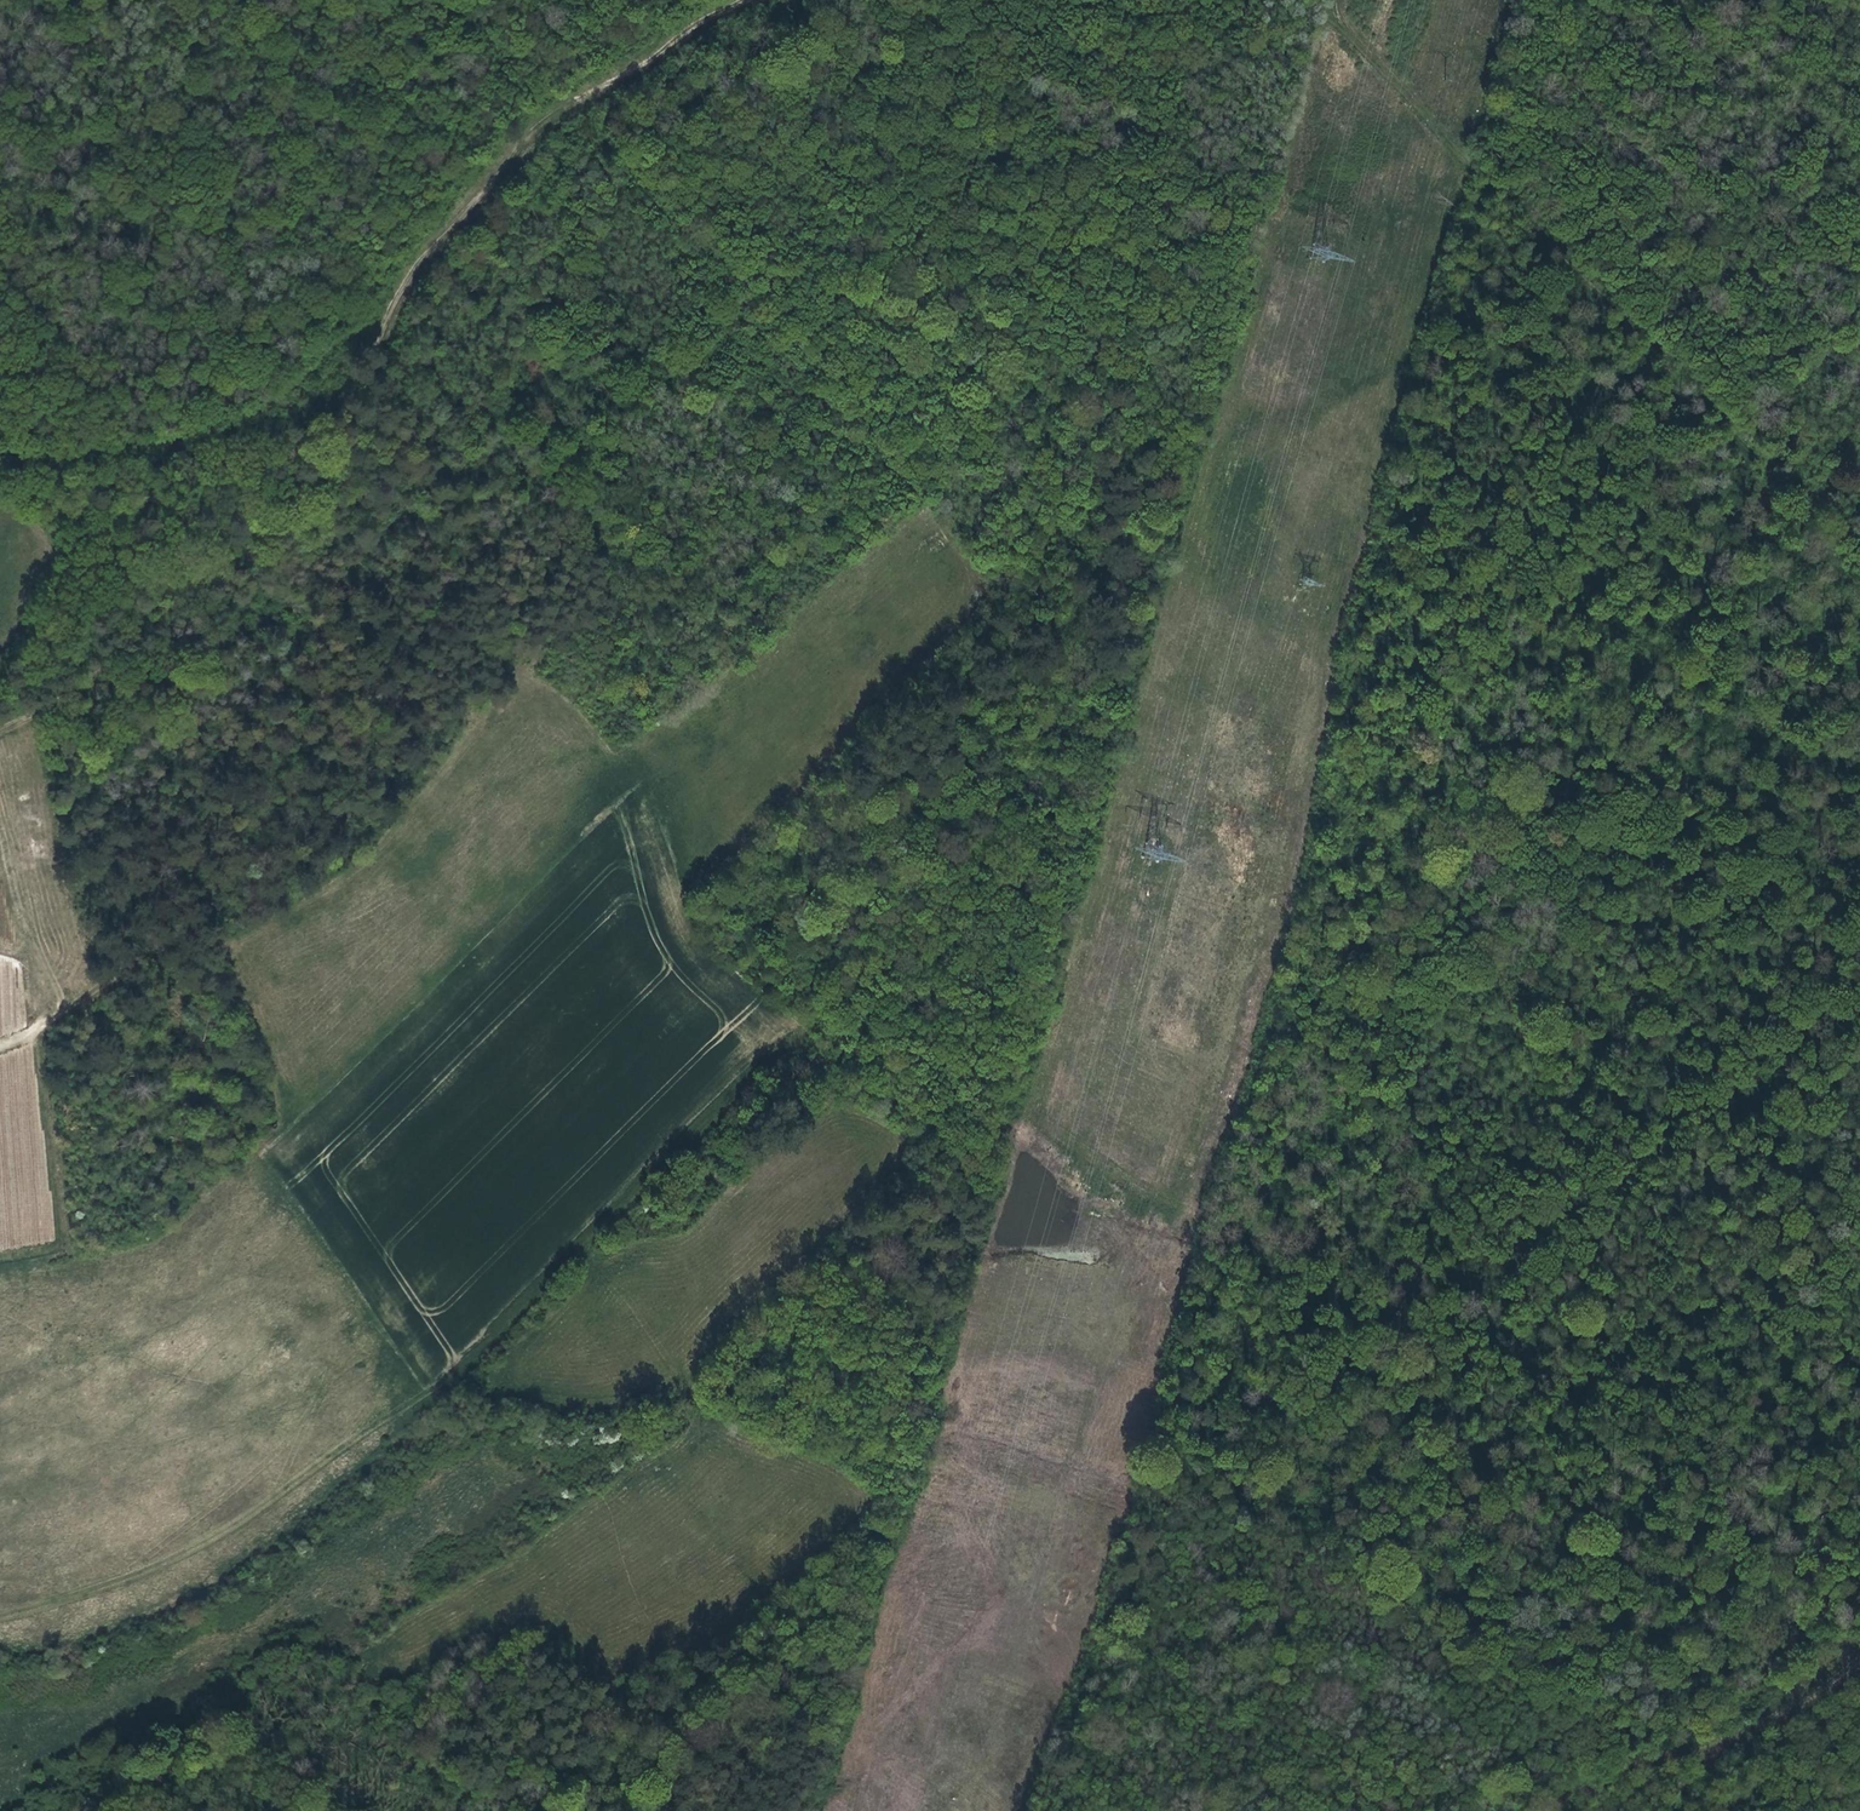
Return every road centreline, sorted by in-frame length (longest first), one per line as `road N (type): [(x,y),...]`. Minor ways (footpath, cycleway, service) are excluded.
road 1 (track): [(741,0),(647,40),(479,176),(366,349),(266,431),(100,462),(0,461)]
road 2 (track): [(366,349),(117,652),(0,701)]
road 3 (track): [(1511,0),(1472,135),(1344,21),(1350,0)]
road 4 (track): [(1688,1810),(1859,1678)]

